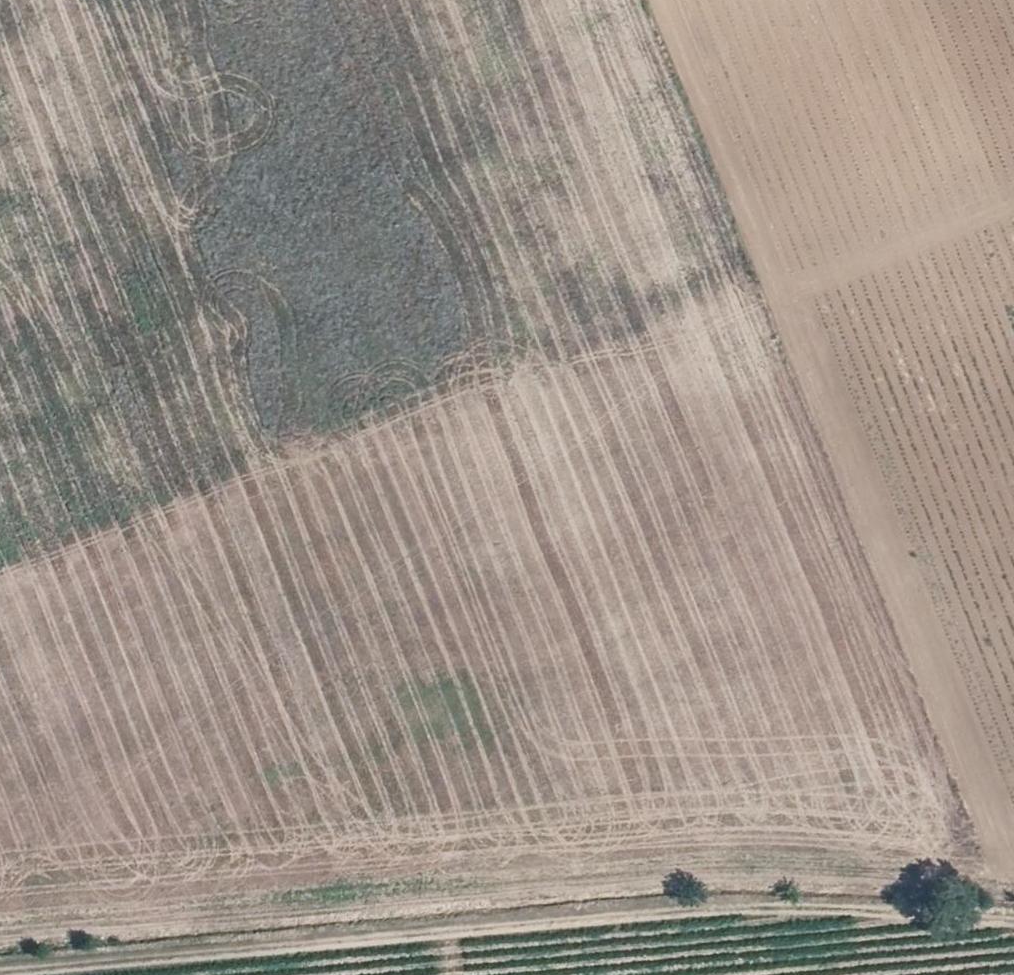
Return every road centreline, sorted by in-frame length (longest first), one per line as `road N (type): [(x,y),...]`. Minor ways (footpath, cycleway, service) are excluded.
road 1 (track): [(1013,929),(738,909),(56,974)]

